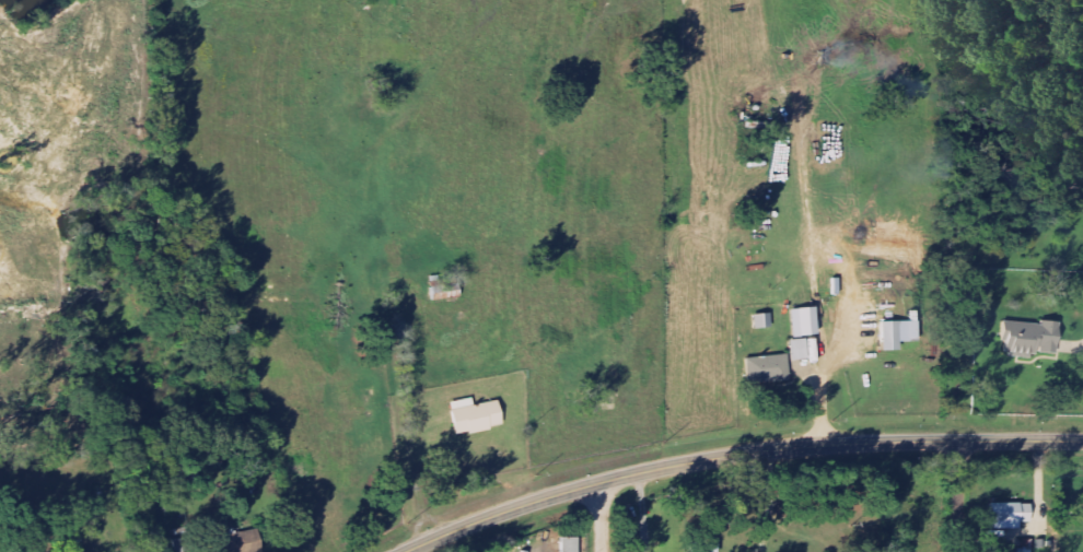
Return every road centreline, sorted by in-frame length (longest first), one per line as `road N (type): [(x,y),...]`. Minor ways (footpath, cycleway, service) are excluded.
road 1 (tertiary): [(408,551),(581,489),(719,458),(815,445),(1082,441)]

